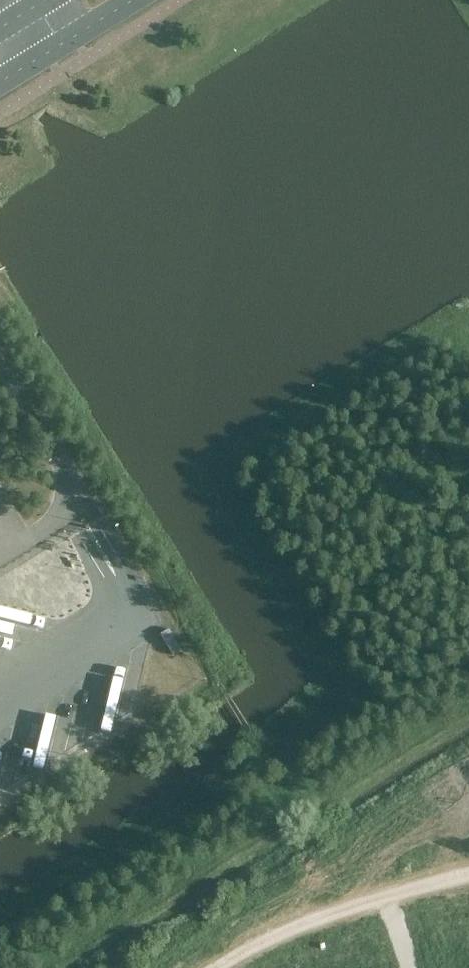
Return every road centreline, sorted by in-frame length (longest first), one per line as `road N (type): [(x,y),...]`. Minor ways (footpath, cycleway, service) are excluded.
road 1 (track): [(216,967),(323,916),(468,875)]

